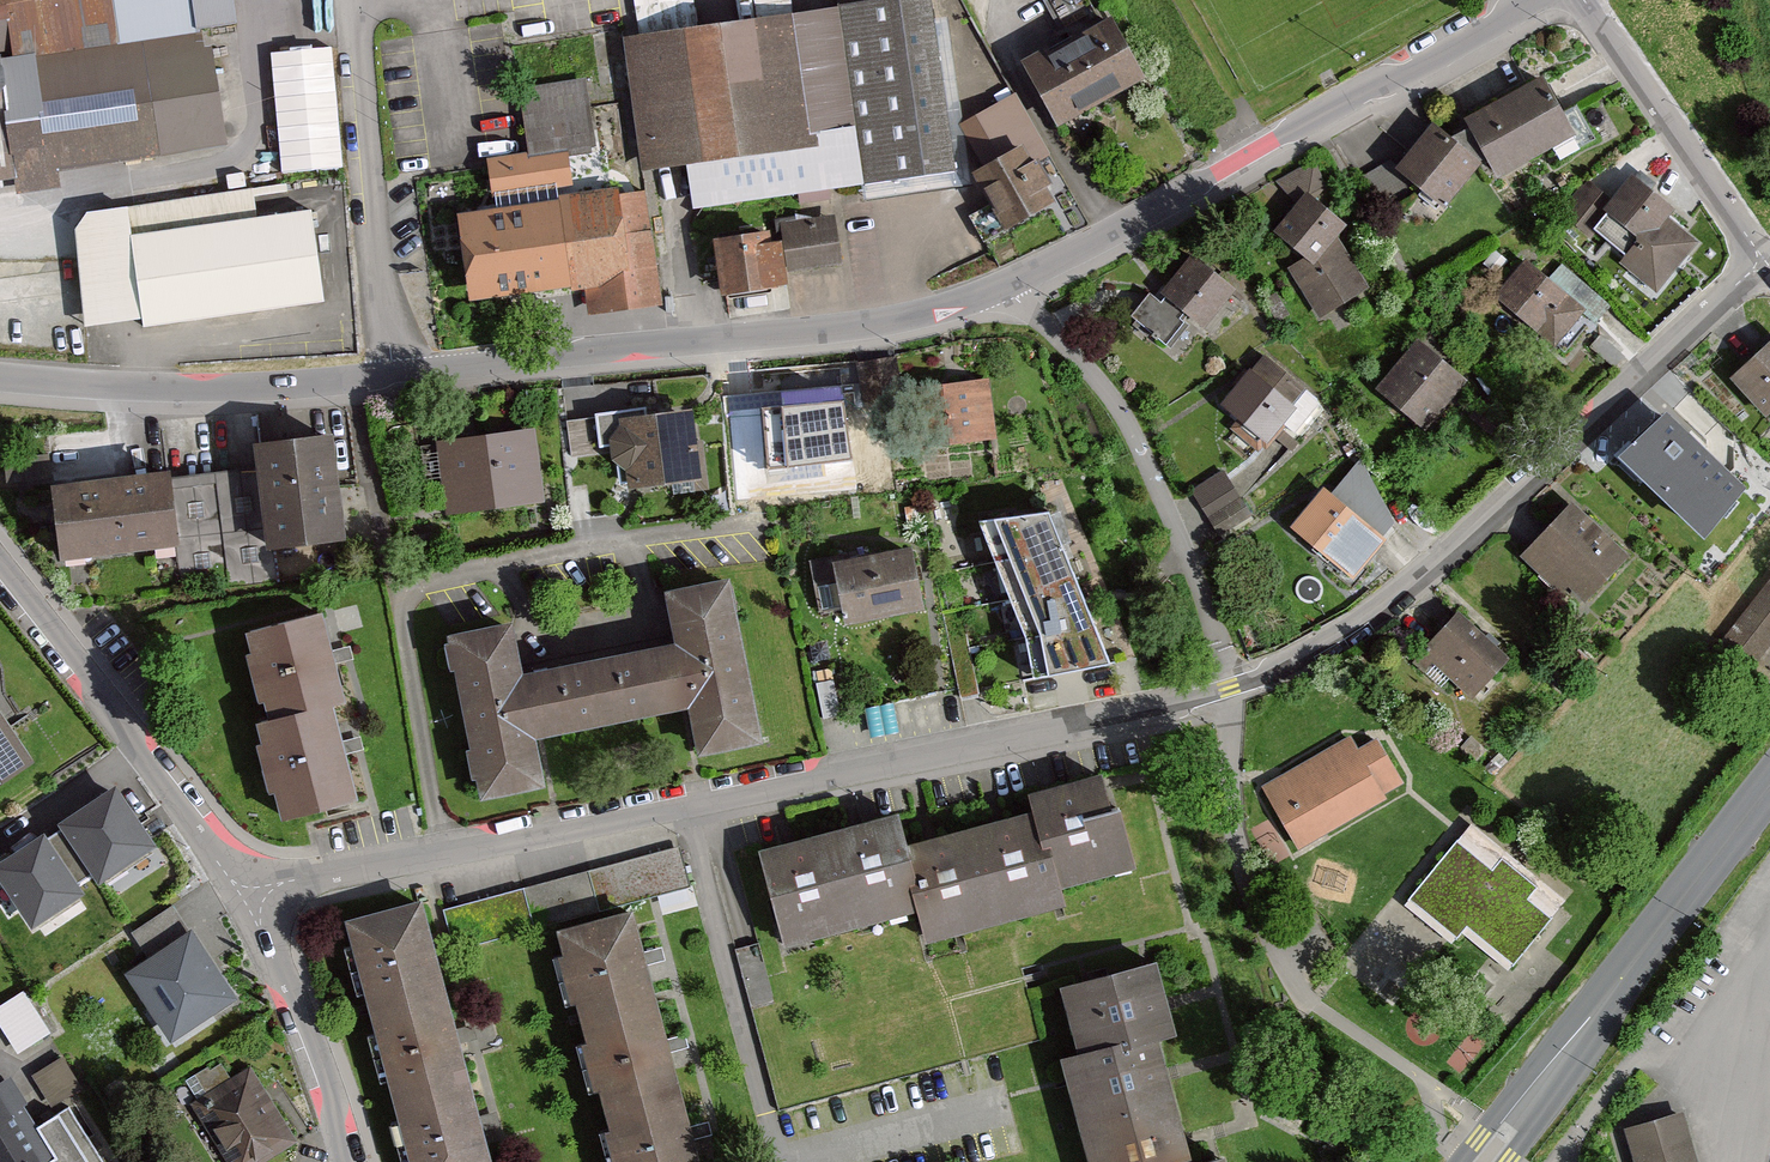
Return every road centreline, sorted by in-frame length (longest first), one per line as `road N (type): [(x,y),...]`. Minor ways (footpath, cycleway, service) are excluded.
road 1 (residential): [(1591,0),(1763,268),(1571,451),(1292,666),(1088,729),(245,895)]
road 2 (residential): [(1527,0),(1007,287),(902,320),(350,383),(205,388),(0,377)]
road 3 (primary): [(1491,1151),(1769,799)]
road 4 (residential): [(245,895),(0,569)]
road 5 (residential): [(351,1161),(303,1020),(245,895)]

